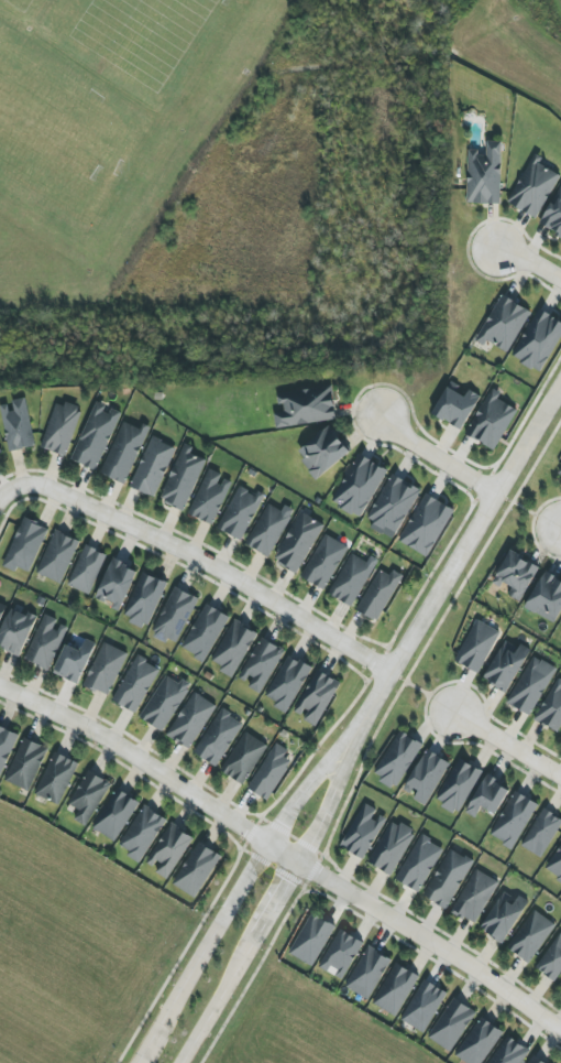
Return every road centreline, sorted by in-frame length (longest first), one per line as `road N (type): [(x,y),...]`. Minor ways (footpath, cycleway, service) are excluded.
road 1 (residential): [(560,1029),(113,742),(0,688)]
road 2 (residential): [(369,706),(305,789),(139,1062)]
road 3 (residential): [(389,671),(215,568),(30,484)]
road 4 (residential): [(180,1062),(328,807),(369,706)]
road 5 (residential): [(560,381),(369,706)]
road 6 (residential): [(380,412),(494,497)]
road 7 (residential): [(453,711),(560,776)]

